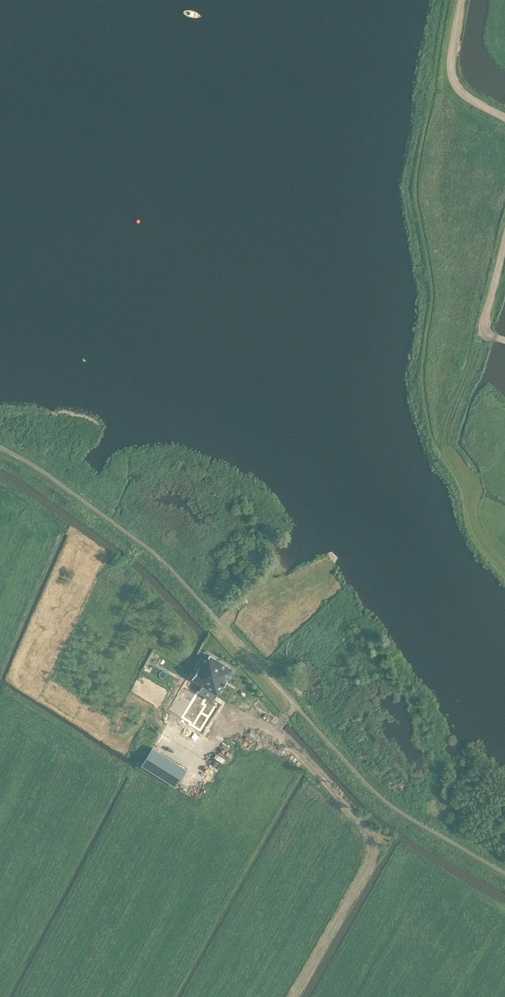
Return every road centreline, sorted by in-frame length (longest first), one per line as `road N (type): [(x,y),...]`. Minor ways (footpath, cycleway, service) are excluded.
road 1 (track): [(294,996),(374,851),(369,832),(271,732)]
road 2 (track): [(459,0),(450,79),(459,93),(504,119)]
road 3 (track): [(504,575),(474,539),(442,446)]
road 4 (track): [(442,446),(482,327)]

